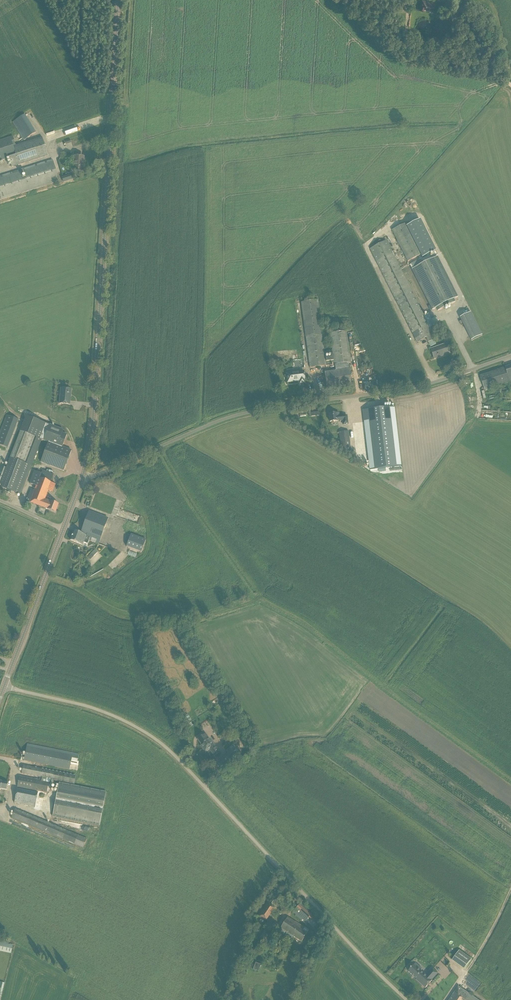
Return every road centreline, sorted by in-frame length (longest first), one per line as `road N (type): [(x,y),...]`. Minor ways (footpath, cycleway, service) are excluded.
road 1 (unclassified): [(406,999),(163,745),(97,710),(4,687)]
road 2 (tertiary): [(82,477),(92,432),(119,0)]
road 3 (unclassified): [(82,477),(230,417),(419,387),(510,356)]
road 4 (tertiary): [(4,687),(63,529)]

